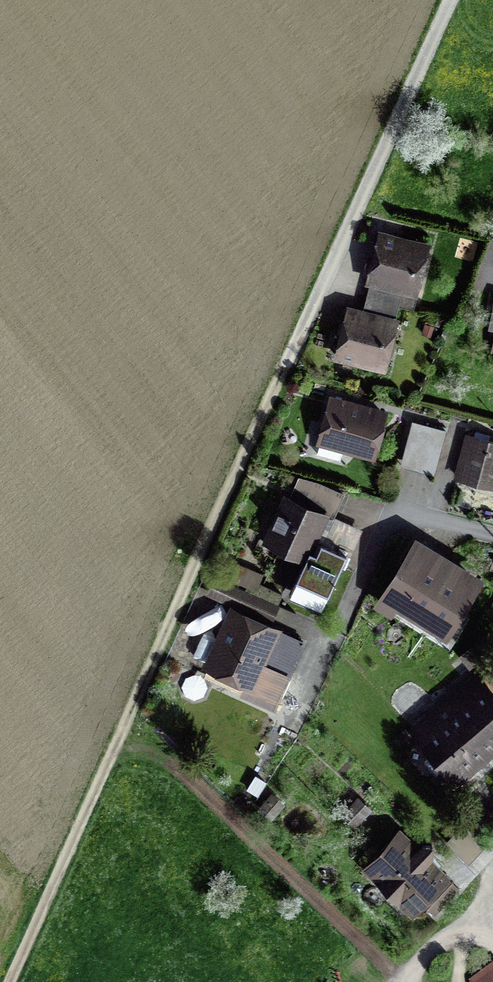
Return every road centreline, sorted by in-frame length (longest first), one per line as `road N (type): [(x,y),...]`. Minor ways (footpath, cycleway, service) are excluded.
road 1 (track): [(9,981),(310,315)]
road 2 (residential): [(310,315),(455,0)]
road 3 (residential): [(305,699),(388,523),(420,515),(492,534)]

